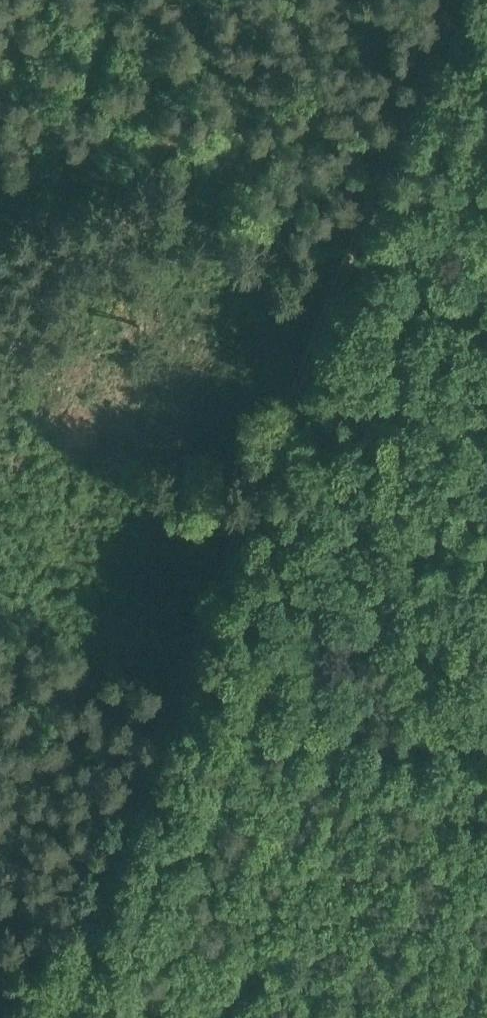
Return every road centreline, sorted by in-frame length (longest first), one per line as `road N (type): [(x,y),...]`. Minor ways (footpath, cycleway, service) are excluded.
road 1 (track): [(88,1017),(210,718),(374,226),(478,0)]
road 2 (track): [(486,814),(210,718)]
road 3 (track): [(486,149),(374,226)]

